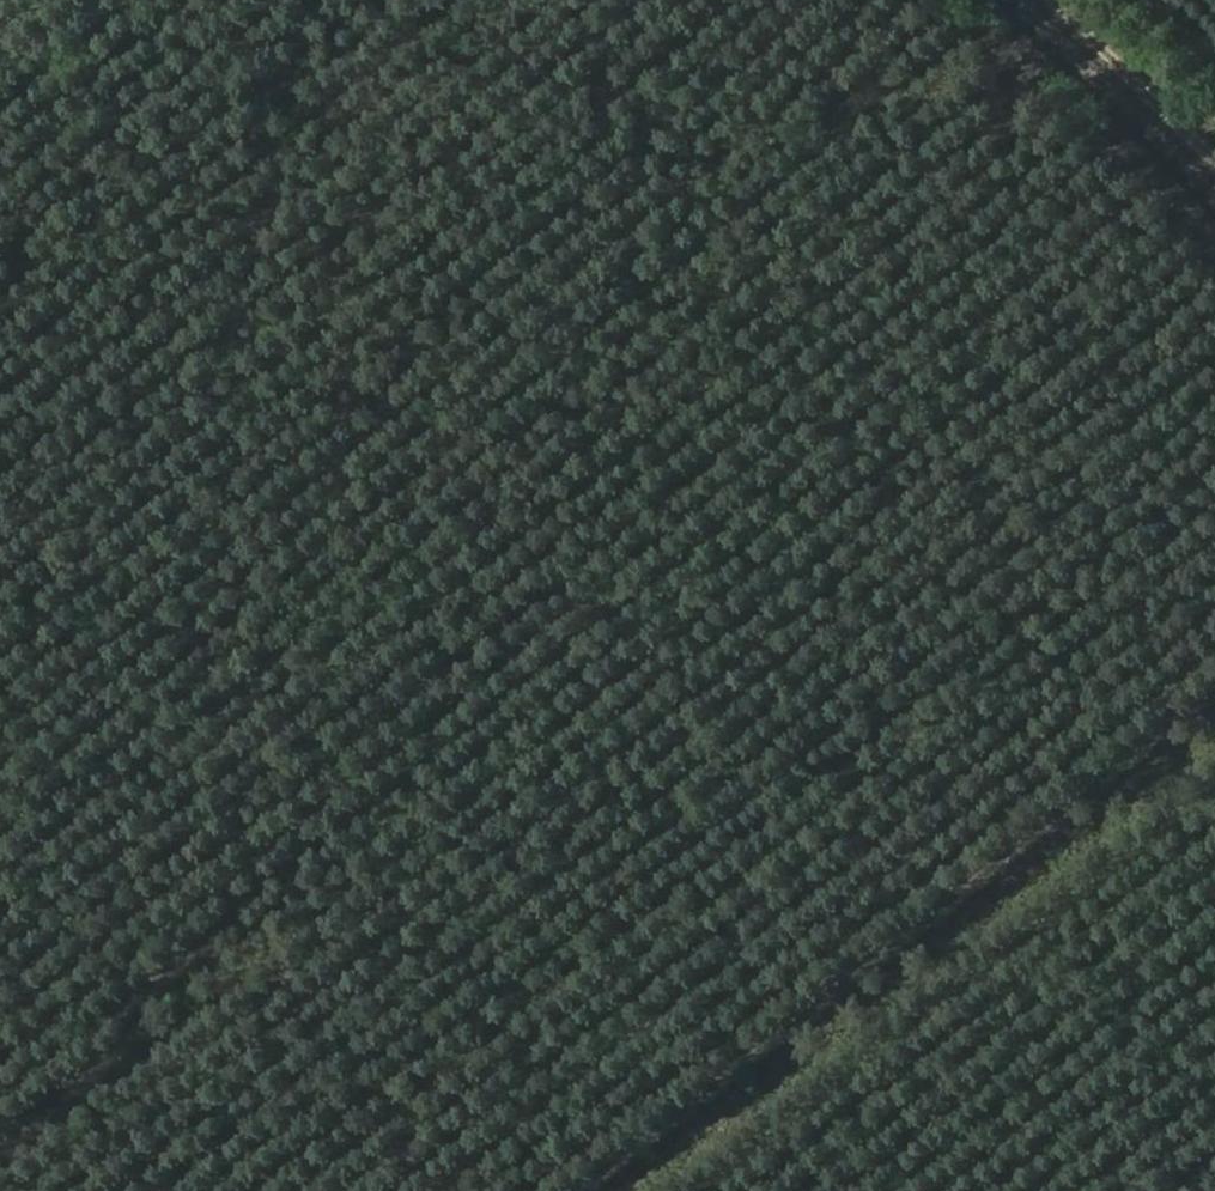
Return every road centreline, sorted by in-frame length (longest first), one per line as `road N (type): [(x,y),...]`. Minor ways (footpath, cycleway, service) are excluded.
road 1 (track): [(1062,0),(1214,151)]

